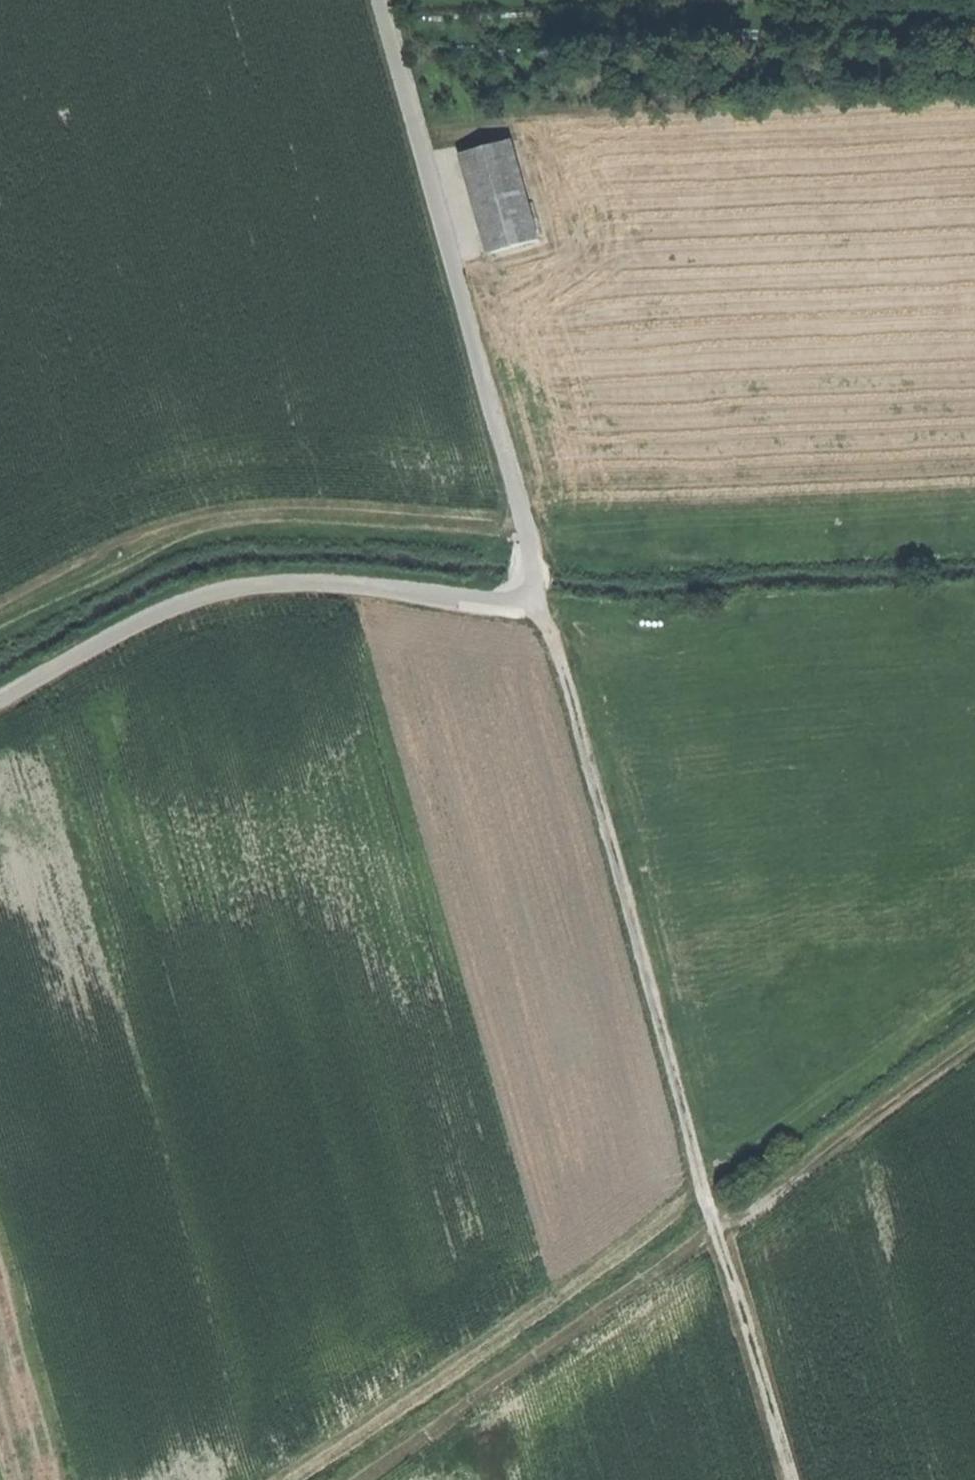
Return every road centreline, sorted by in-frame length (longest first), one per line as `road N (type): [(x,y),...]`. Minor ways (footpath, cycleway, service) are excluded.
road 1 (track): [(521,600),(551,624),(711,1218),(792,1479)]
road 2 (track): [(0,631),(151,549),(241,518),(320,512),(526,536)]

